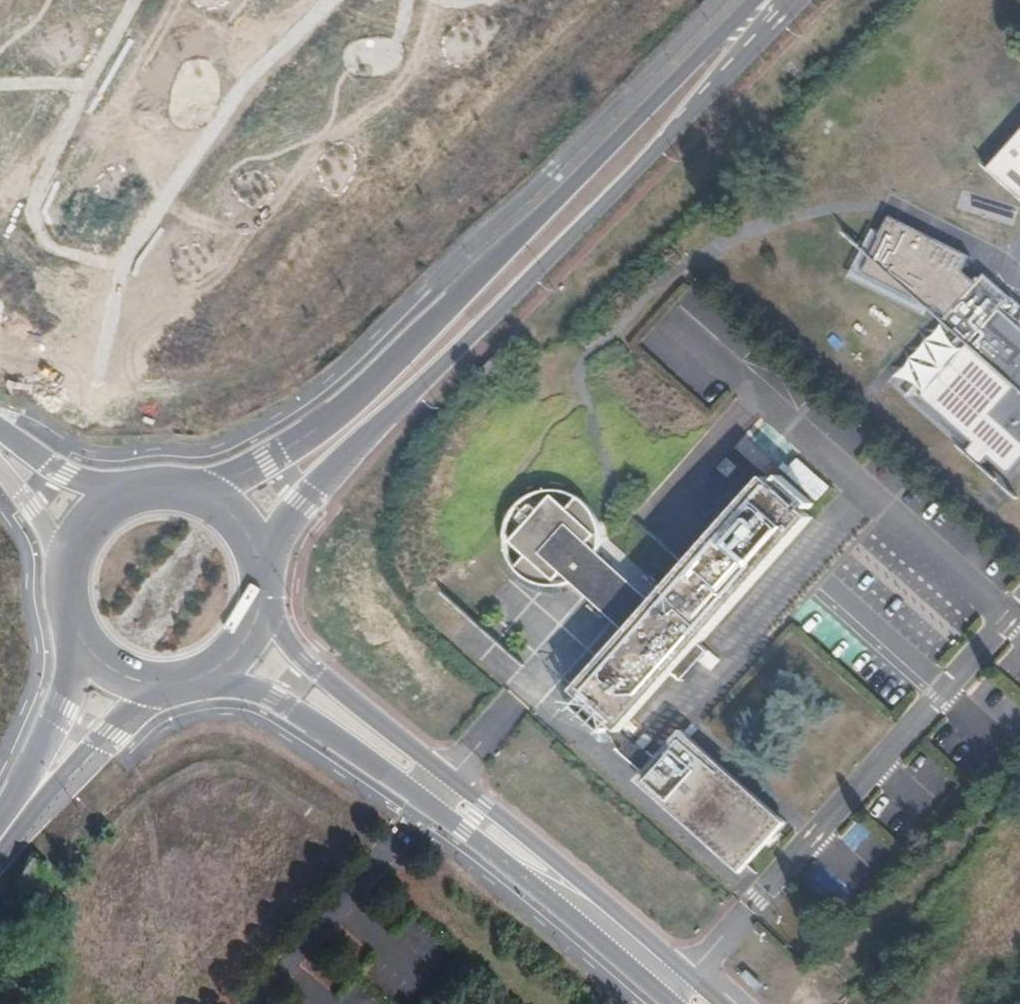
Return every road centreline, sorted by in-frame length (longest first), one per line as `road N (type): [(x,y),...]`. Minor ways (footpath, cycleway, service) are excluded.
road 1 (primary): [(744,0),(368,386),(206,499)]
road 2 (primary): [(254,562),(752,48)]
road 3 (secondary): [(589,908),(529,839),(253,604)]
road 4 (secondary): [(229,644),(280,699),(522,872),(589,908)]
road 5 (track): [(1019,813),(843,1003)]
road 6 (primary): [(33,797),(156,669)]
road 7 (primary): [(105,646),(33,797)]
road 8 (secondary): [(699,1003),(589,908)]

